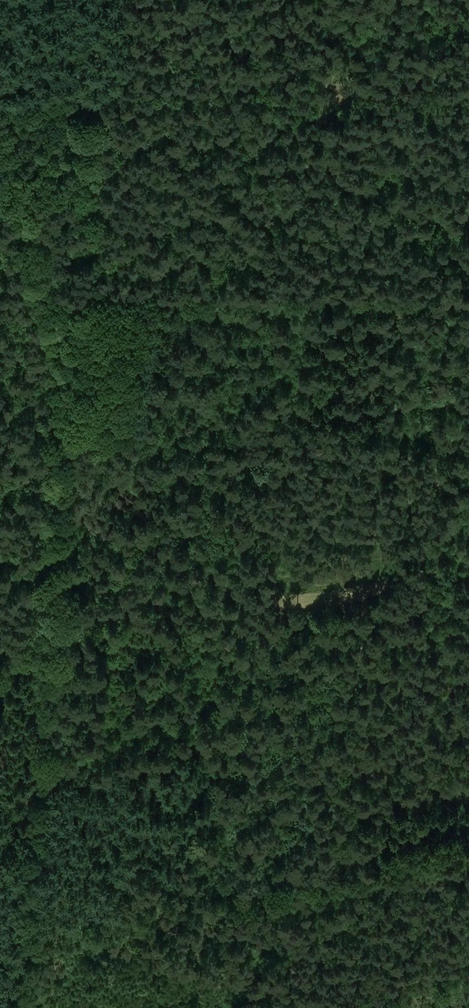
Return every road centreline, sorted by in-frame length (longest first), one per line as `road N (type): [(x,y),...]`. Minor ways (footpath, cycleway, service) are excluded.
road 1 (track): [(0,143),(49,301),(64,388),(19,1007)]
road 2 (track): [(468,93),(0,95)]
road 3 (track): [(49,301),(468,297)]
road 4 (track): [(191,1007),(468,930)]

